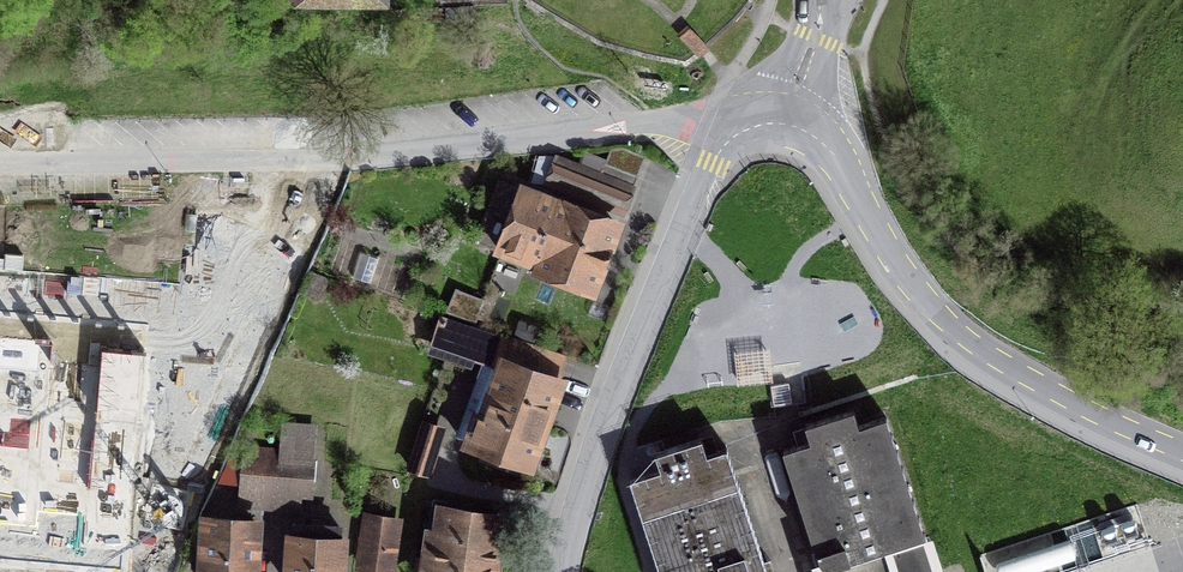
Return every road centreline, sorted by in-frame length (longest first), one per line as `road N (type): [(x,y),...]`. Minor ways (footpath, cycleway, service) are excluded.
road 1 (residential): [(727,143),(665,122),(373,157),(0,168)]
road 2 (tertiary): [(1182,451),(1024,378),(949,325),(898,266),(829,152),(783,122)]
road 3 (residential): [(727,143),(620,388),(562,571)]
road 4 (tertiary): [(783,122),(817,37),(820,0)]

